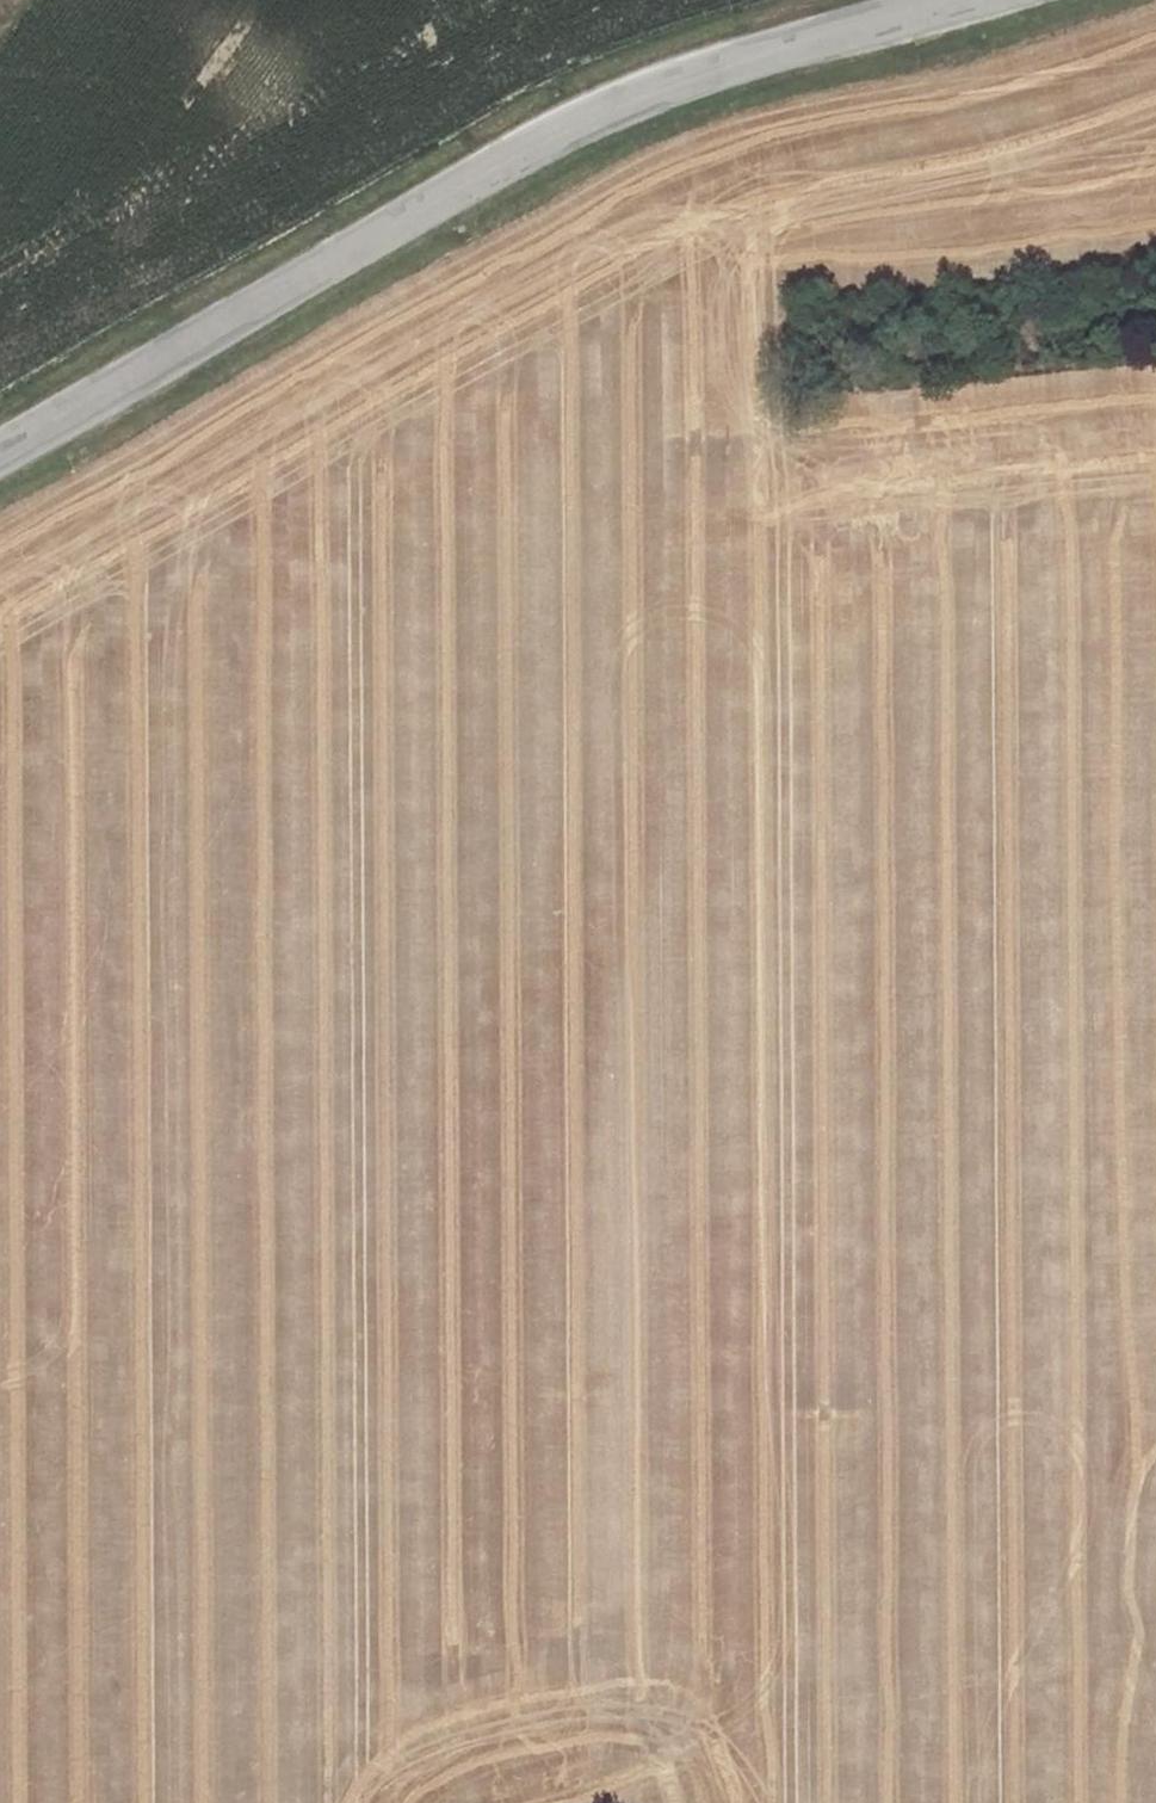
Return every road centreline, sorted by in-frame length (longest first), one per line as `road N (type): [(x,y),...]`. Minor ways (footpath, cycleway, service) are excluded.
road 1 (unclassified): [(975,0),(562,130),(0,453)]

